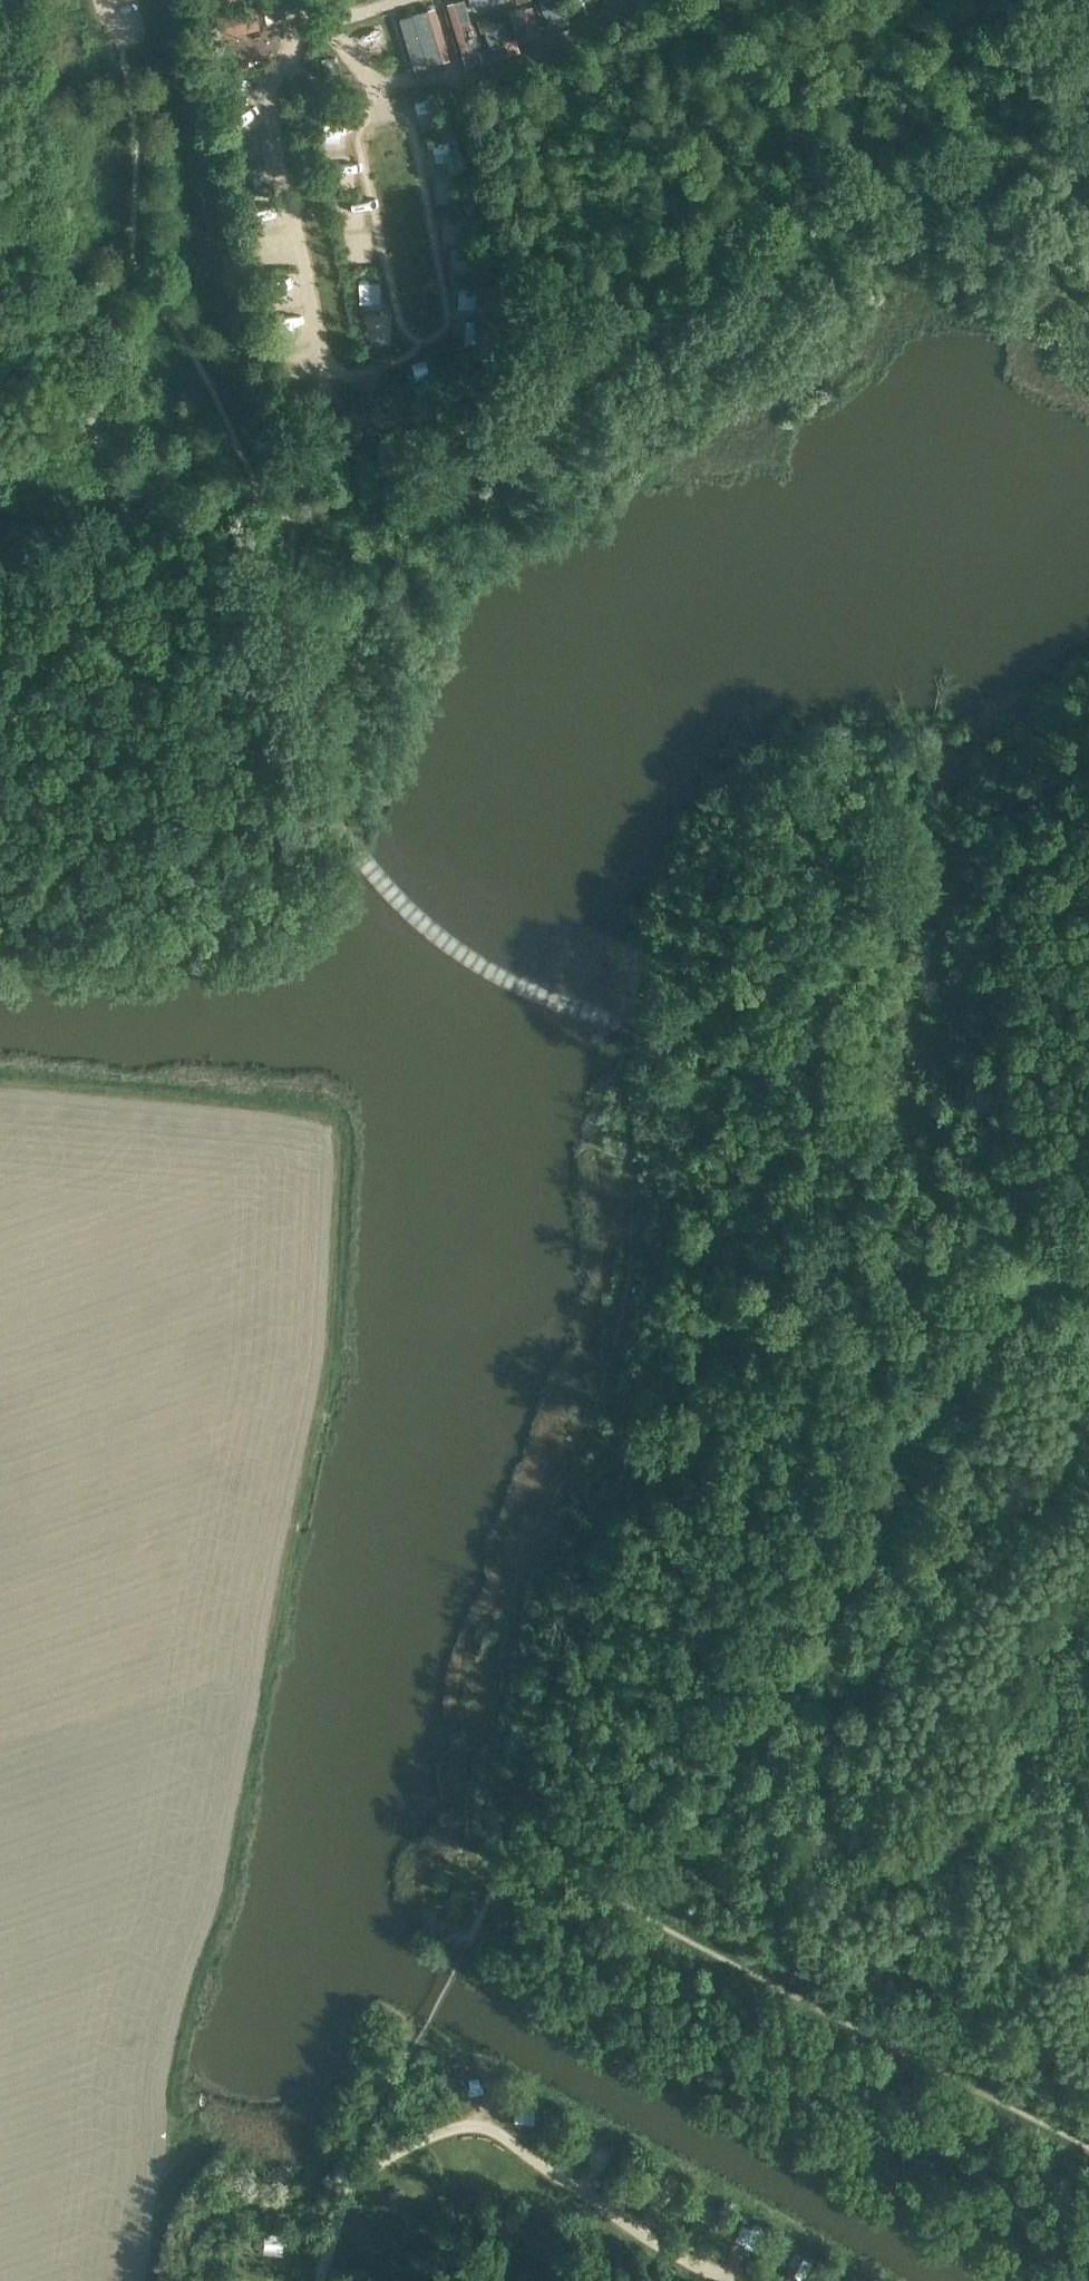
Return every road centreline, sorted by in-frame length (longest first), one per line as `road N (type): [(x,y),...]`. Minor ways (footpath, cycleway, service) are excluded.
road 1 (track): [(731,2280),(475,2125),(424,2139),(364,2176),(343,2204),(319,2280)]

